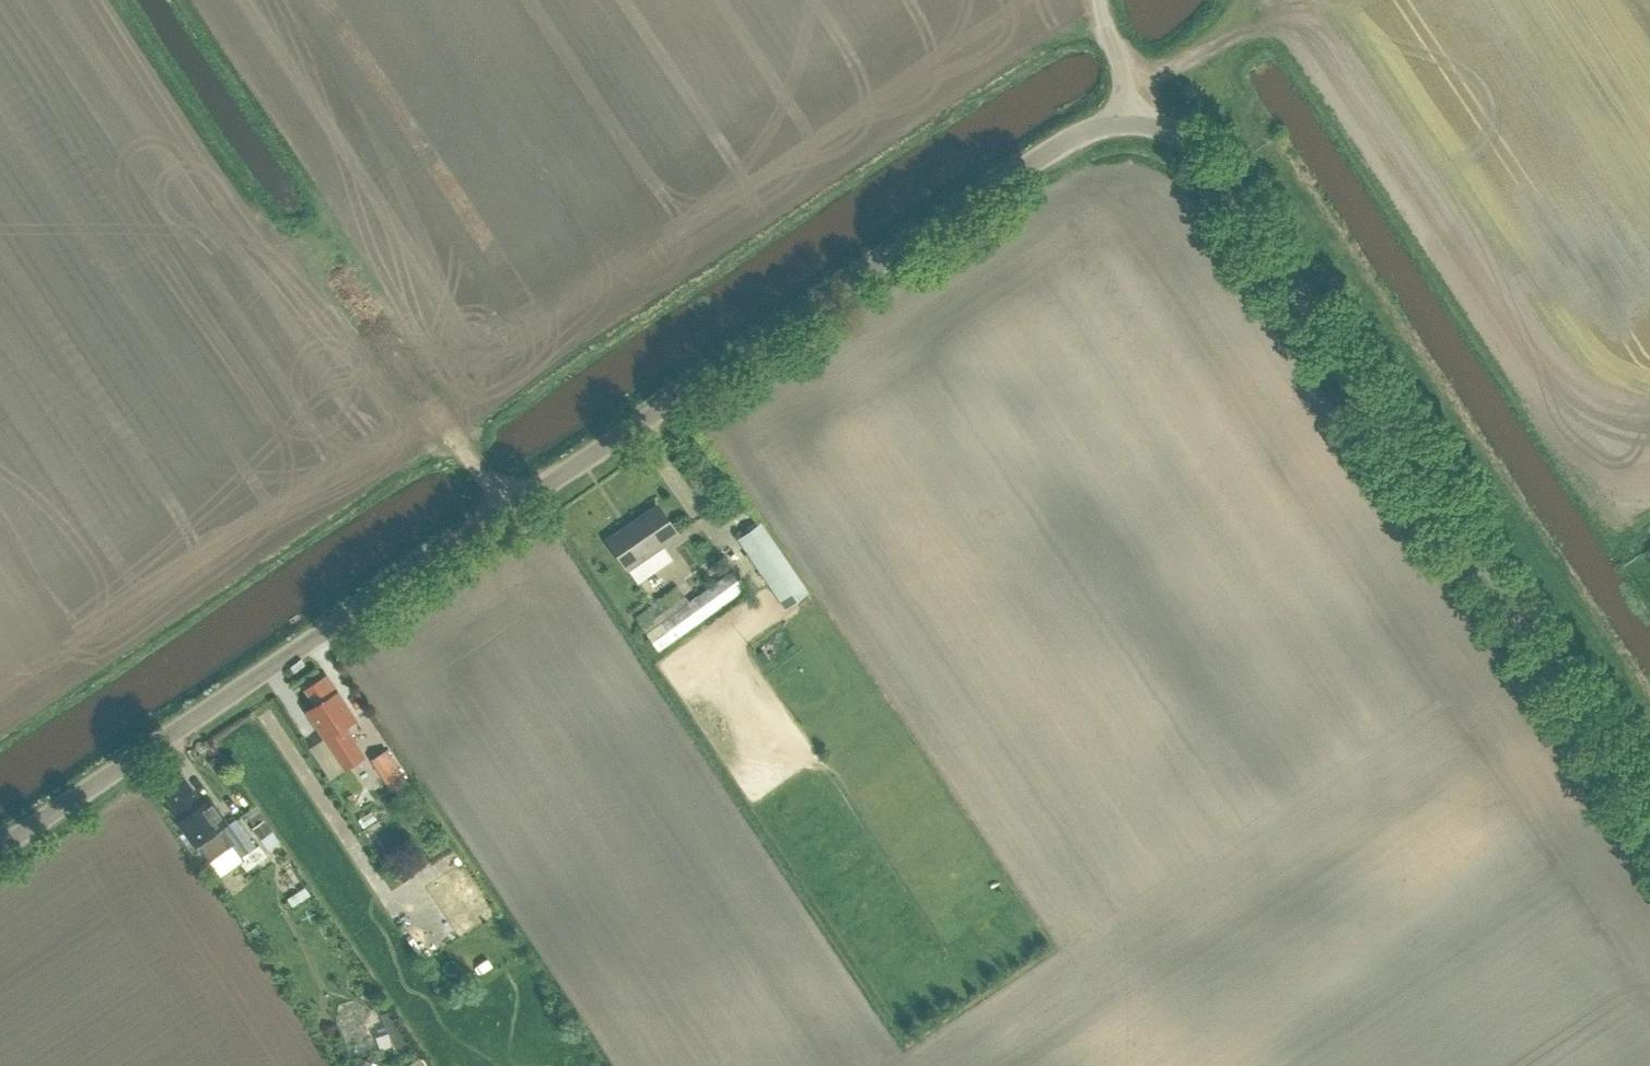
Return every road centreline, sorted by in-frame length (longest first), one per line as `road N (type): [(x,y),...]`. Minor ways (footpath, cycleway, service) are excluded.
road 1 (unclassified): [(0,848),(1073,136),(1131,124)]
road 2 (unclassified): [(1131,124),(1172,133),(1207,156),(1649,812)]
road 3 (unclassified): [(1131,124),(1126,80),(1100,0)]

